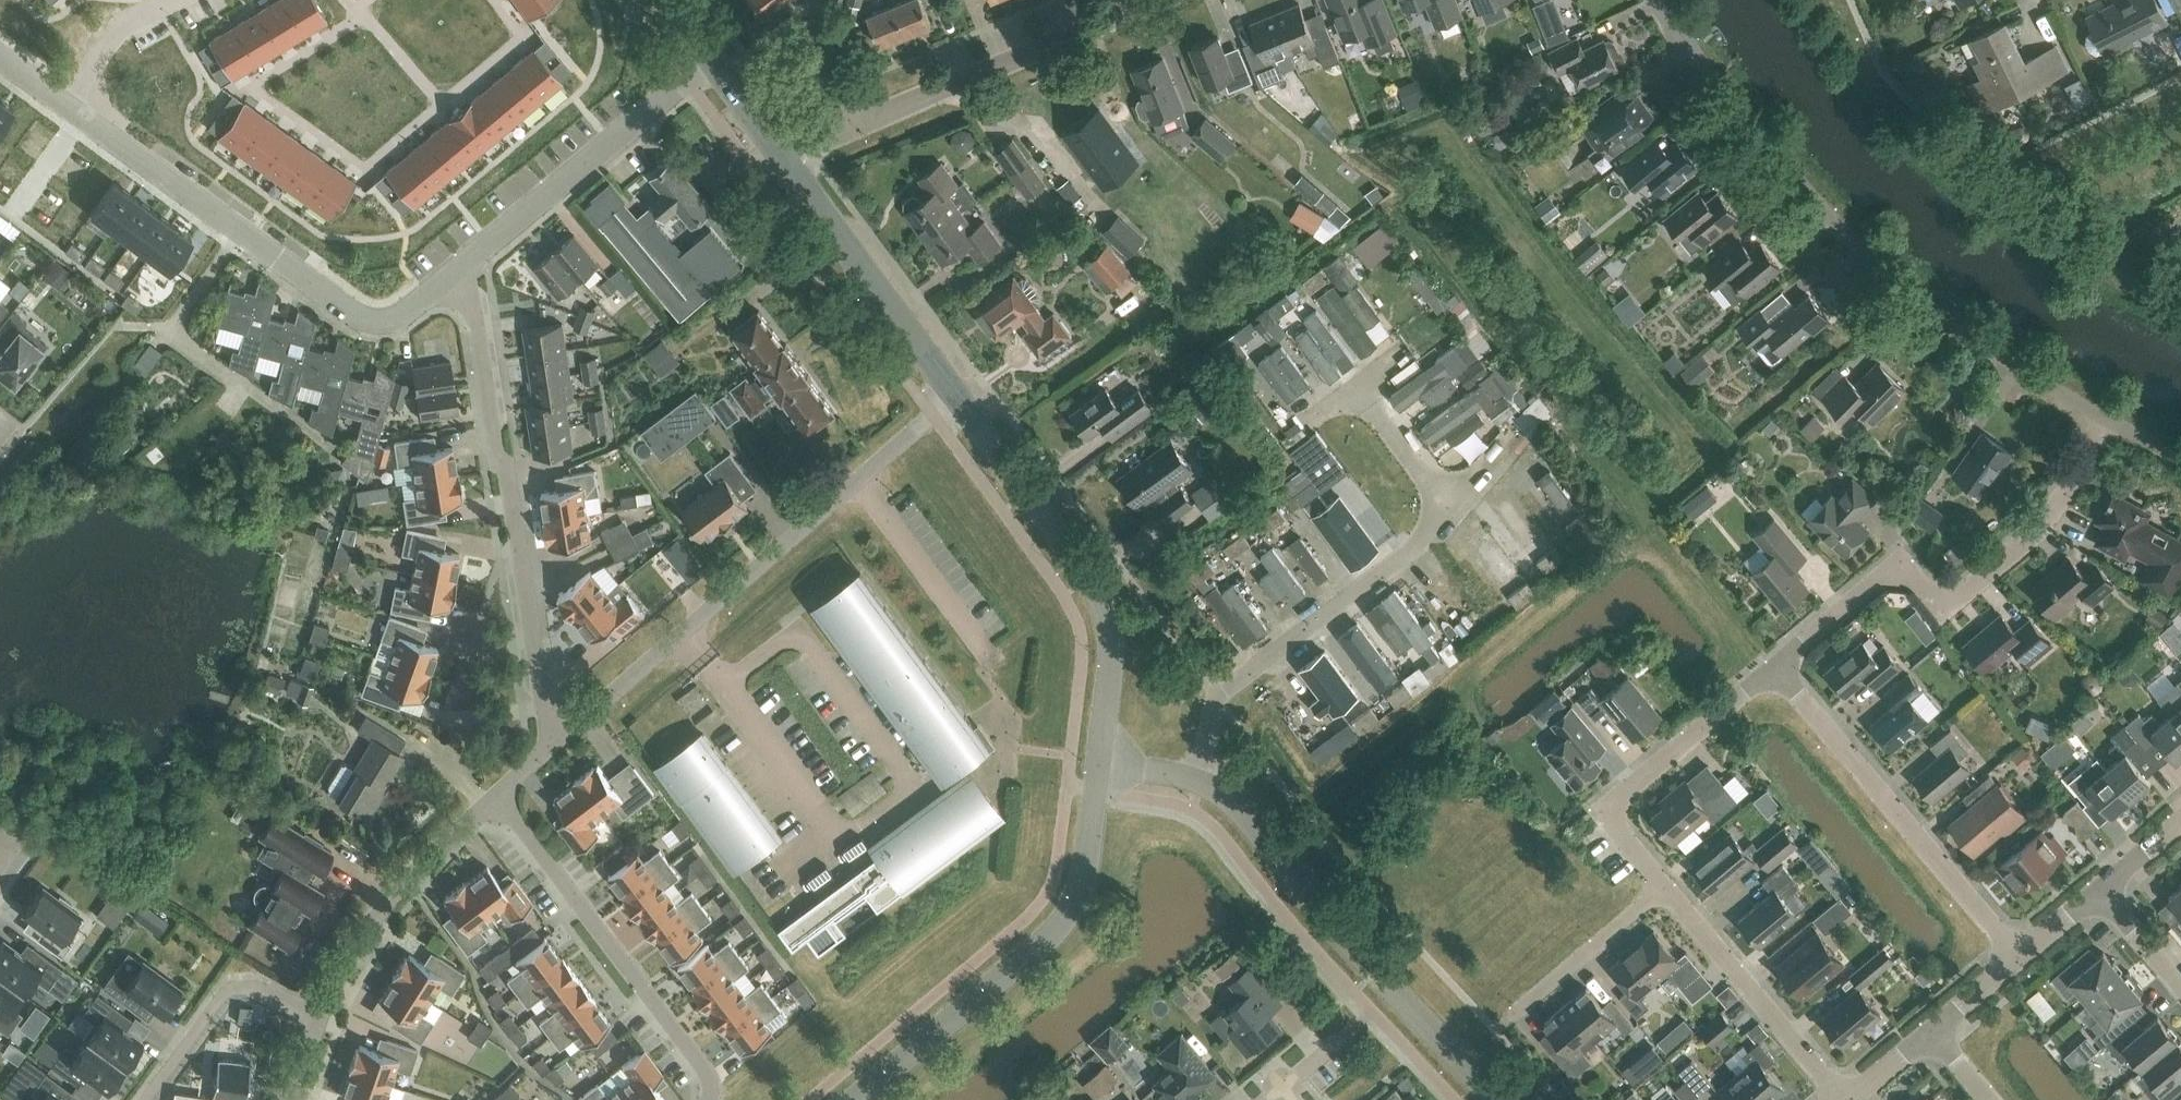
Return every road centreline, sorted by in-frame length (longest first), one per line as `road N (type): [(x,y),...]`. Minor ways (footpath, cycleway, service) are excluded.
road 1 (residential): [(1776,667),(1884,574),(1907,572),(1940,602),(1971,590),(2058,506),(2111,422),(1962,333),(1843,234),(1720,90),(1663,0)]
road 2 (residential): [(555,742),(546,726),(509,469),(495,456),(473,313),(450,276)]
road 3 (residential): [(450,276),(406,312),(365,320),(69,105)]
road 4 (unclassified): [(854,1099),(1068,914),(1088,860),(1100,764)]
road 5 (unclassified): [(1496,1099),(1237,808),(1201,784)]
road 6 (unclassified): [(1100,764),(1111,656),(1107,616),(1088,578),(956,400)]
road 7 (residential): [(555,742),(858,479)]
road 8 (residential): [(1201,784),(1219,697),(1416,546),(1447,504)]
road 9 (residential): [(2018,959),(1776,667)]
road 10 (residential): [(713,1099),(711,1078),(498,795)]
road 11 (unclassified): [(844,128),(1158,0)]
road 12 (residential): [(711,63),(450,276)]
road 13 (residential): [(1664,888),(1619,833),(1617,807),(1776,667)]
road 14 (unclassified): [(956,400),(786,159)]
road 15 (residential): [(320,1020),(368,926),(407,877),(498,795)]
road 16 (residential): [(1845,1099),(1664,888)]
road 17 (residential): [(148,1099),(228,994),(263,996),(320,1020)]
road 18 (residential): [(858,479),(994,662)]
road 19 (residential): [(1514,1018),(1664,888)]
road 20 (residential): [(1447,504),(1355,381)]
road 21 (residential): [(175,0),(123,29),(69,105)]
road 22 (residential): [(844,128),(822,71),(817,30),(825,0)]
road 23 (residential): [(858,479),(956,400)]
road 24 (residential): [(2180,987),(2099,891)]
road 25 (unclassified): [(786,159),(711,63)]

